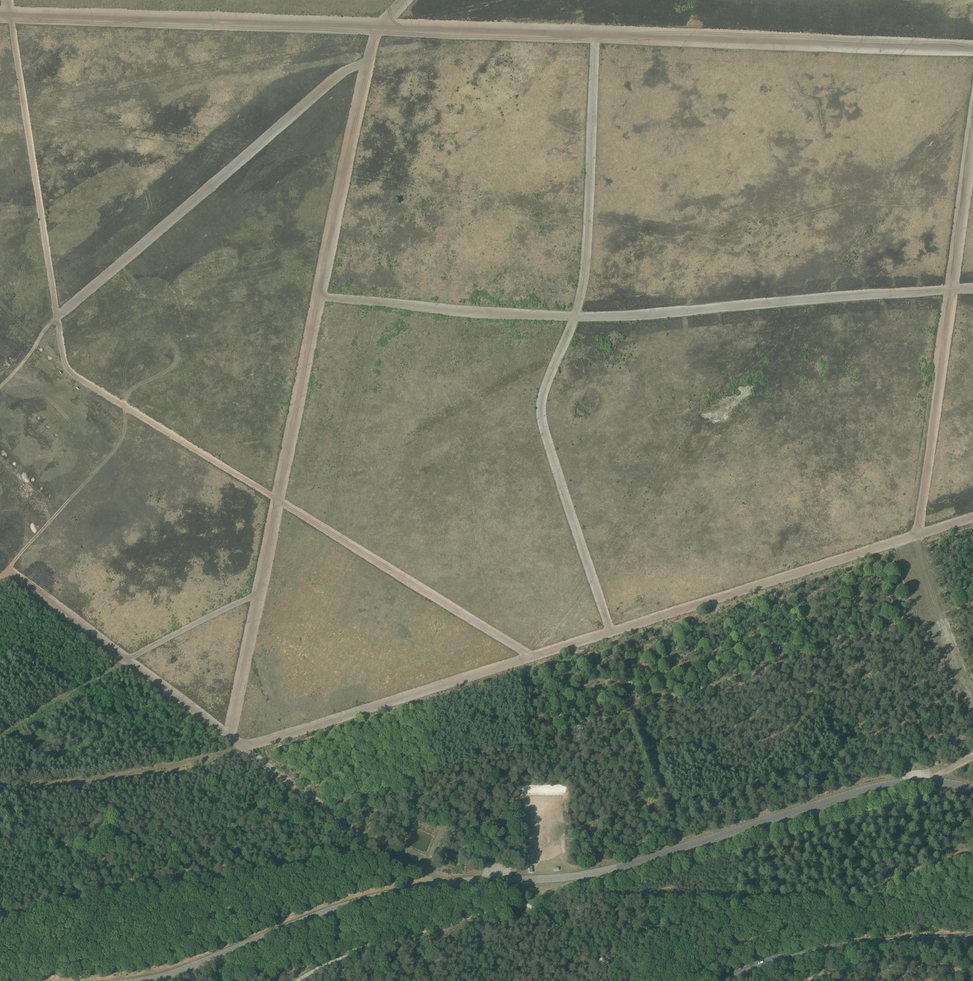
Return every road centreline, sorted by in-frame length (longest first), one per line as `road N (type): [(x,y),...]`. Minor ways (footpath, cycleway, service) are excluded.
road 1 (track): [(972,518),(242,748),(74,783),(0,785)]
road 2 (track): [(0,15),(972,49)]
road 3 (track): [(532,658),(68,371),(8,0)]
road 4 (track): [(404,0),(379,29),(367,63),(231,738)]
road 5 (track): [(972,290),(574,316),(319,295)]
road 6 (track): [(972,122),(918,535),(934,617),(972,724)]
road 7 (track): [(595,37),(584,280),(542,415),(611,633)]
road 8 (track): [(459,883),(377,846),(7,570)]
road 9 (track): [(367,63),(317,93),(49,325),(0,386)]
road 10 (unclassified): [(297,980),(357,953),(522,901),(630,980)]
road 11 (primary): [(724,980),(818,950),(972,939)]
road 12 (track): [(125,406),(123,439),(7,570)]
road 13 (track): [(128,659),(259,594)]

